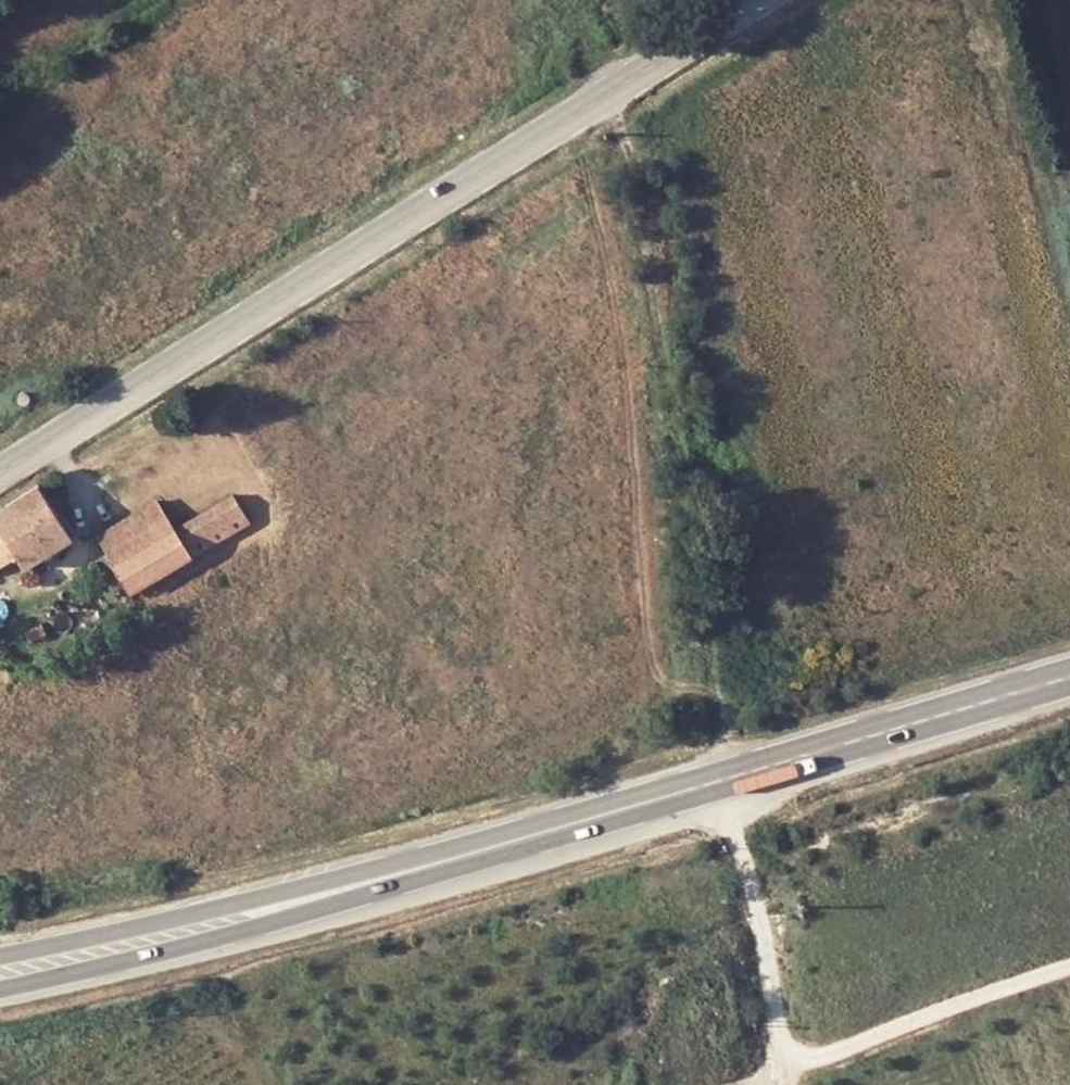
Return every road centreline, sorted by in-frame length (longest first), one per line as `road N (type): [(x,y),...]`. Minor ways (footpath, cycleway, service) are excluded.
road 1 (primary): [(753,0),(0,468)]
road 2 (track): [(598,101),(630,158),(728,778)]
road 3 (primary): [(0,929),(153,885),(345,811),(465,692),(545,565)]
road 4 (primary): [(0,990),(631,807)]
road 5 (primary): [(631,807),(0,947)]
road 6 (primary): [(687,308),(638,307),(592,320),(552,347),(522,385),(506,431),(504,479),(518,525),(545,565)]
road 7 (primary): [(1069,677),(728,778)]
road 8 (unclassified): [(728,778),(781,1066),(729,1084)]
road 9 (primary): [(687,308),(735,0)]
road 10 (primary): [(792,536),(884,593),(958,621),(1036,631),(1069,625)]
road 11 (primary): [(792,536),(809,492),(812,443),(799,396),(772,355),(733,325),(687,308)]
road 12 (primary): [(545,565),(583,594),(628,611),(676,613),(722,600),(762,574),(792,536)]

